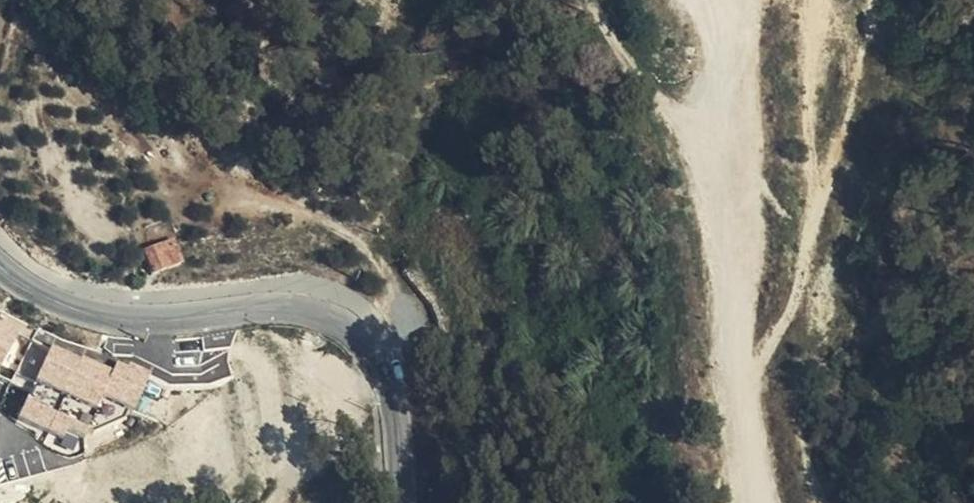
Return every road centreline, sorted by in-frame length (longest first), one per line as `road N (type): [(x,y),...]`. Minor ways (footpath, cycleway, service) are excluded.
road 1 (residential): [(403,502),(387,372),(349,332),(301,310),(136,323),(102,316),(42,294),(0,263)]
road 2 (track): [(767,502),(749,427),(722,137)]
road 3 (track): [(722,137),(668,119),(624,73),(587,0)]
road 4 (track): [(722,137),(723,0)]

